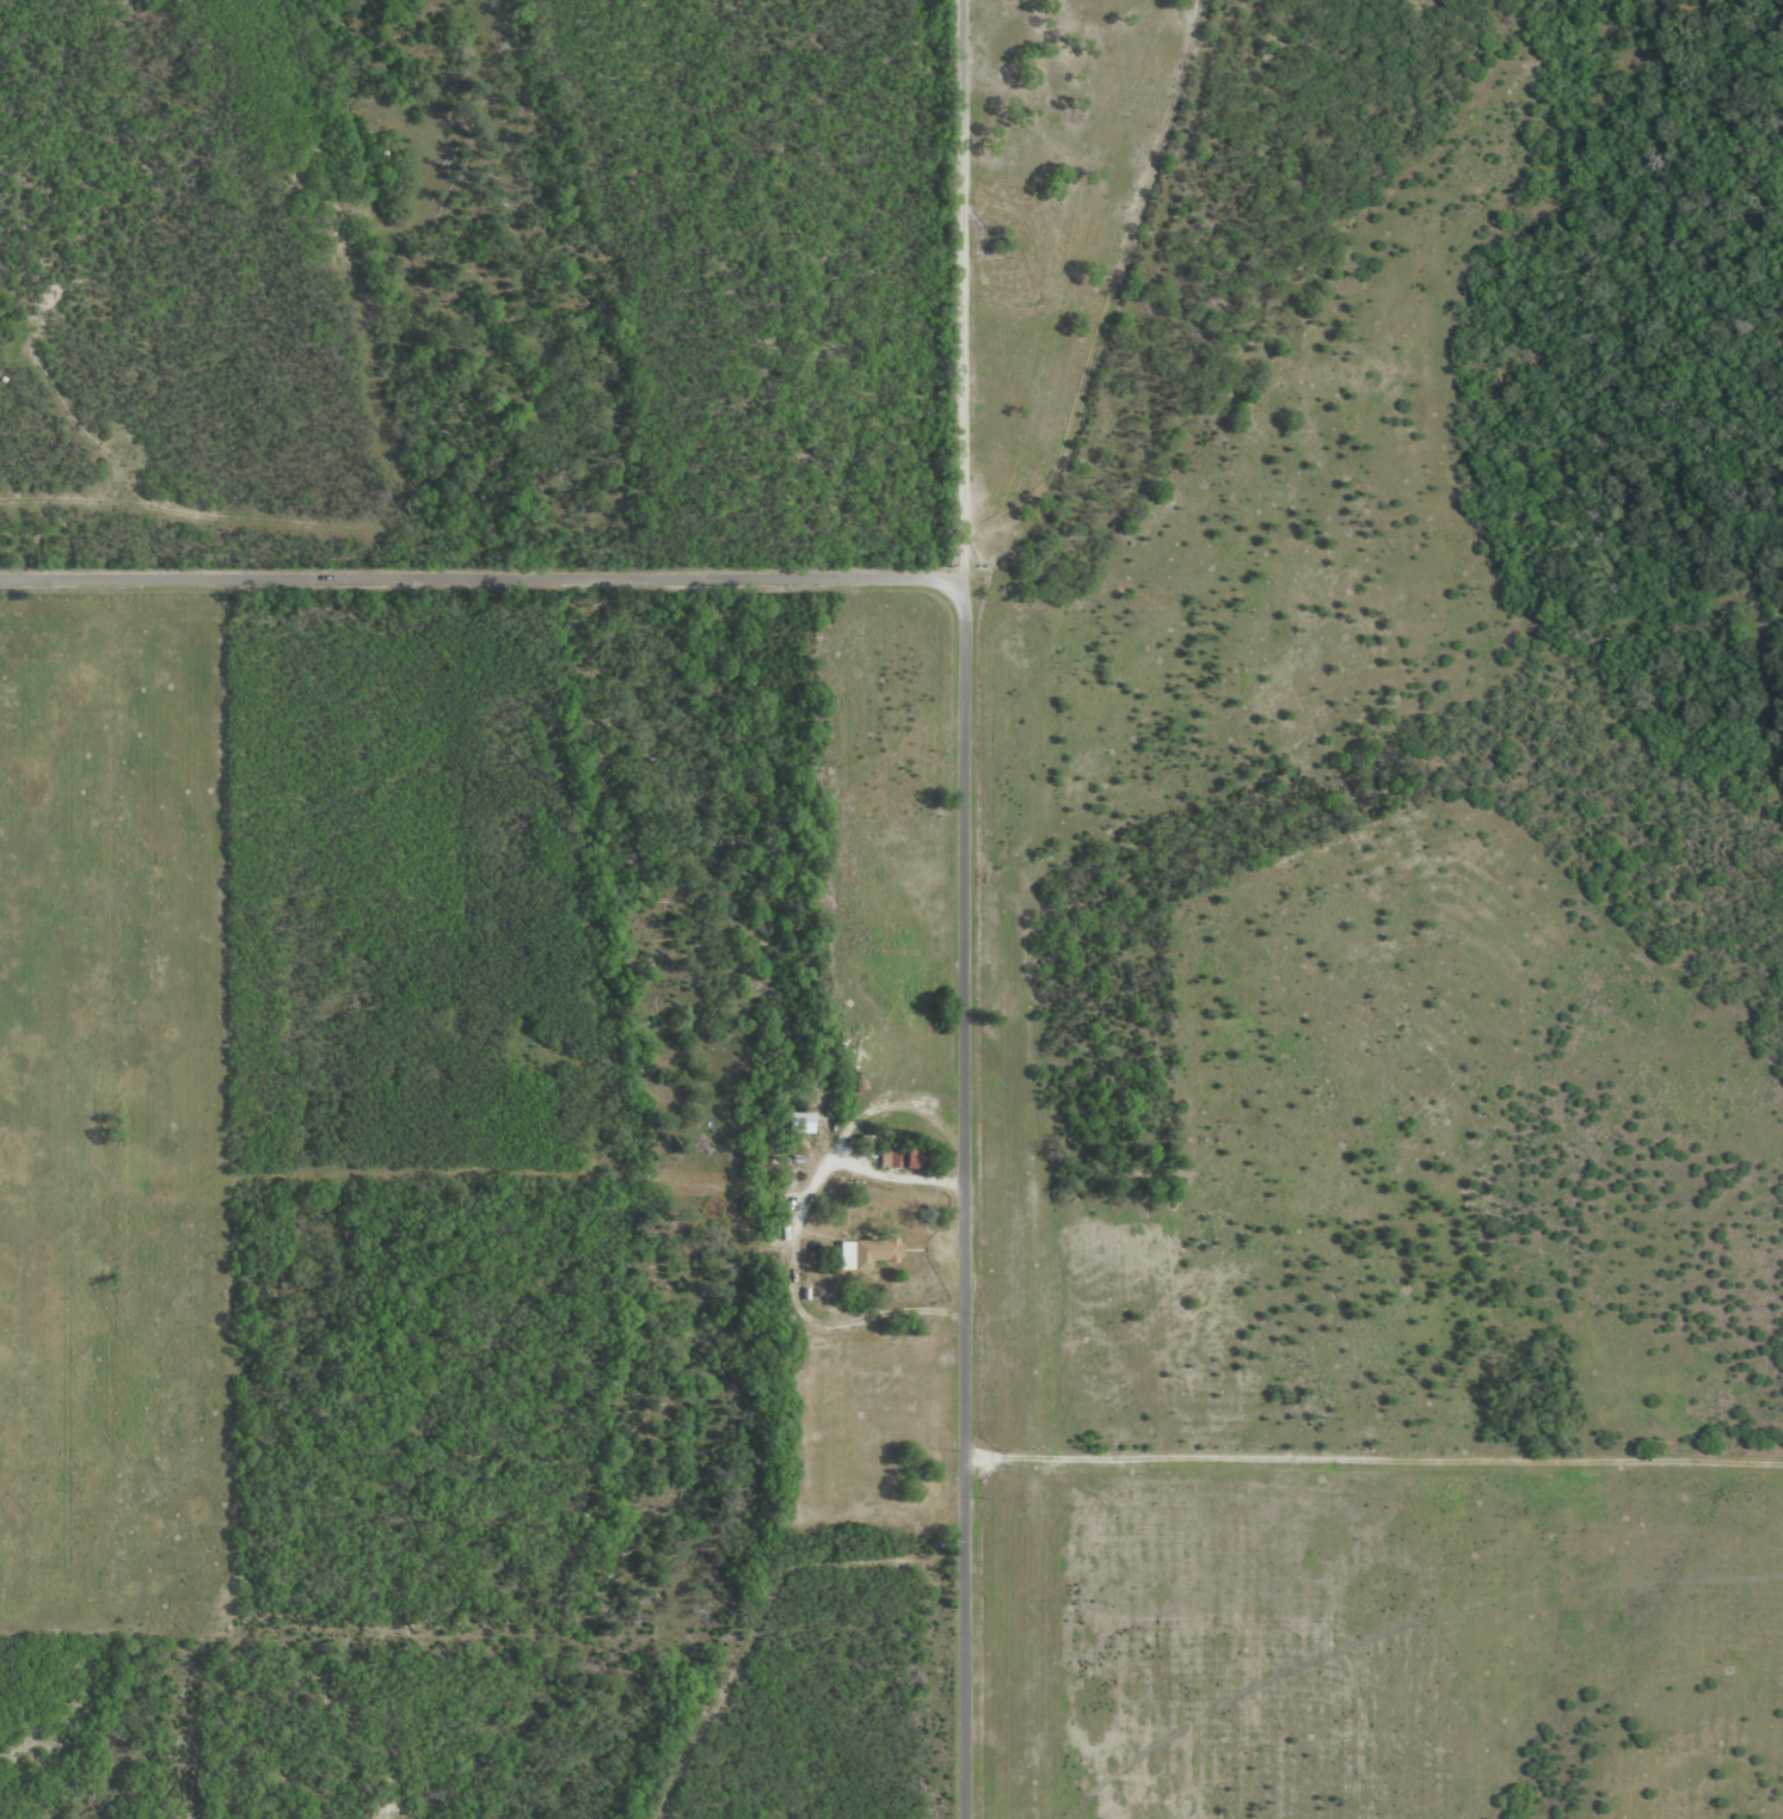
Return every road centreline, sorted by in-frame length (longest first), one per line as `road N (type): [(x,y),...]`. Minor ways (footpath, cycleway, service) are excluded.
road 1 (tertiary): [(970,1818),(966,598),(930,579),(0,582)]

